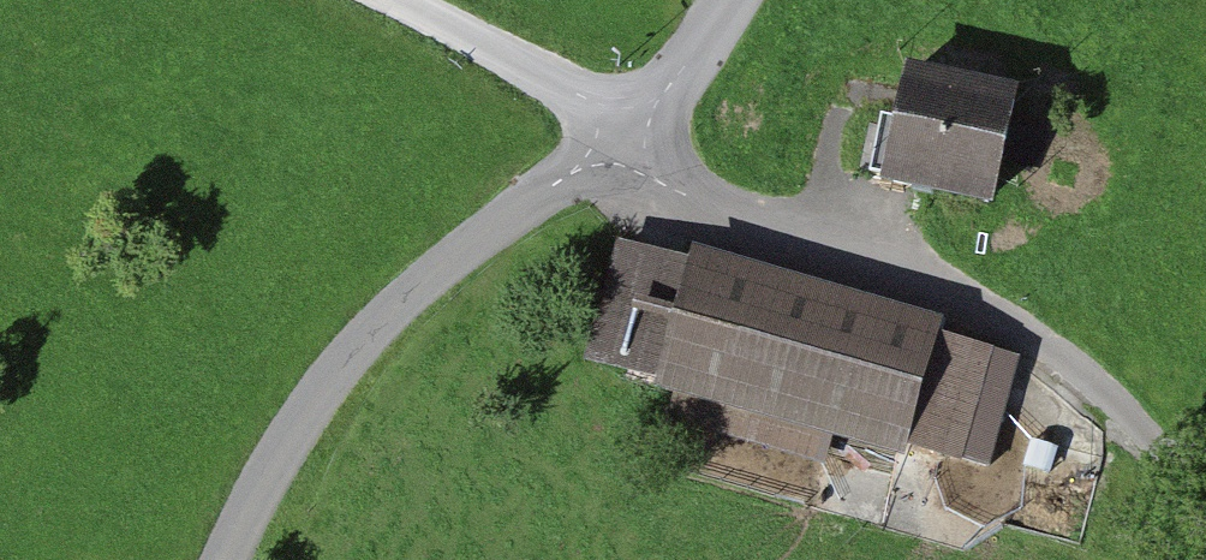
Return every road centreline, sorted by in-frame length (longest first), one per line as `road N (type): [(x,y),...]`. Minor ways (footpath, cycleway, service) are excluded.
road 1 (track): [(388,0),(573,92),(666,186),(928,278),(1035,334),(1116,404),(1205,505)]
road 2 (residential): [(726,0),(667,88),(435,271),(313,399),(227,559)]

